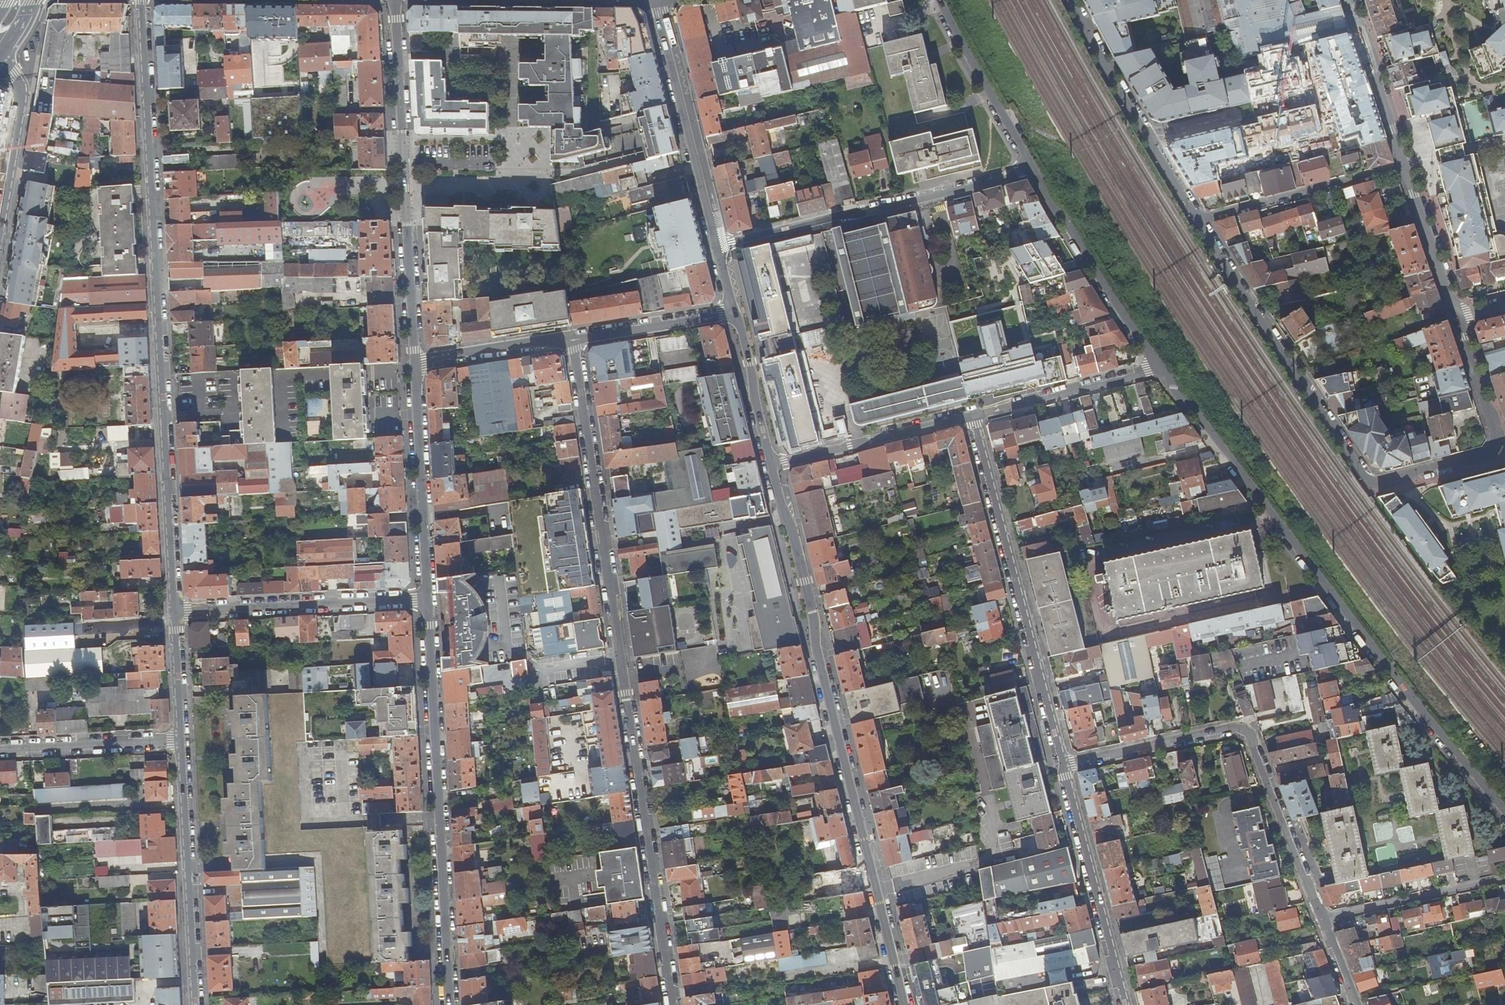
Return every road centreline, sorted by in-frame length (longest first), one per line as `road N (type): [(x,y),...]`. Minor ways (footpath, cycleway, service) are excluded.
road 1 (residential): [(1067,0),(1371,483),(1490,459),(1500,441),(1457,316)]
road 2 (residential): [(673,1004),(576,338)]
road 3 (residential): [(176,612),(141,0)]
road 4 (tertiary): [(905,1004),(770,460)]
road 5 (residential): [(1504,811),(1180,401),(1163,368)]
road 6 (tertiary): [(426,598),(449,1004)]
road 7 (residential): [(1322,921),(1246,727),(1069,765)]
road 8 (tertiary): [(393,0),(413,365)]
road 9 (residential): [(973,413),(1069,765)]
road 10 (residential): [(1457,316),(1352,0)]
road 11 (residential): [(719,247),(1033,168)]
road 12 (residential): [(199,1004),(184,739)]
road 13 (tertiary): [(719,247),(658,0)]
road 14 (residential): [(176,612),(426,598)]
road 15 (residential): [(1069,765),(1127,1004)]
road 16 (residential): [(1163,368),(1033,168)]
road 17 (tertiary): [(413,365),(426,598)]
road 18 (residential): [(973,413),(770,460)]
road 19 (residential): [(1163,368),(973,413)]
road 20 (residential): [(1033,168),(940,0)]
road 21 (unclassified): [(1504,881),(1322,921)]
road 22 (residential): [(0,749),(184,739)]
road 23 (residential): [(0,55),(21,92),(0,216)]
road 24 (residential): [(576,338),(413,365)]
road 25 (residential): [(734,312),(576,338)]
road 26 (tertiary): [(770,460),(734,312)]
road 27 (residential): [(184,739),(176,612)]

